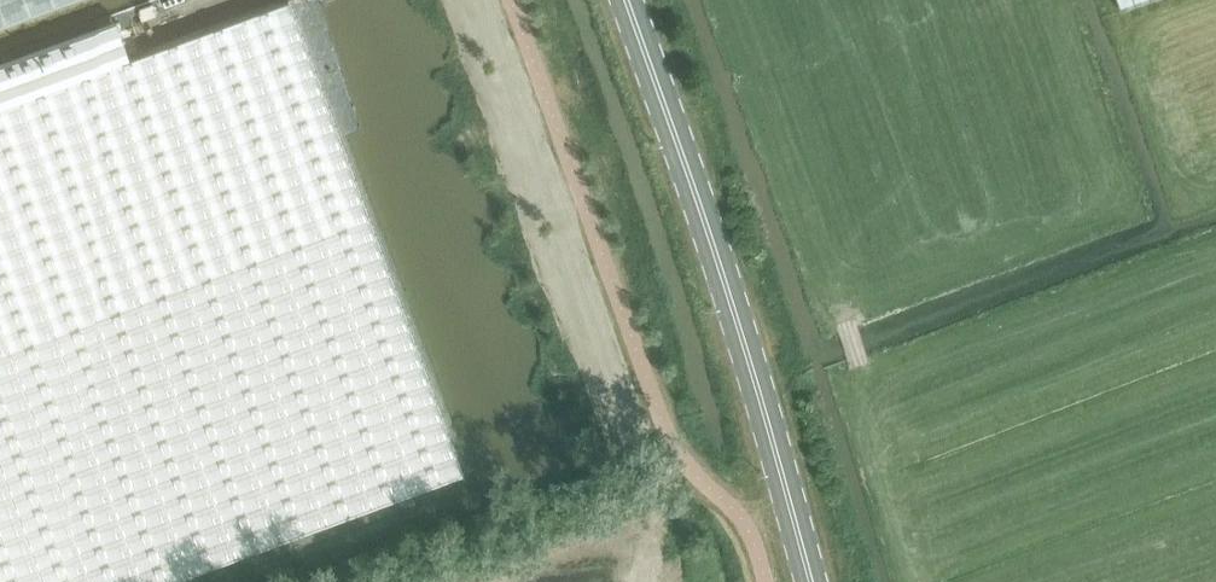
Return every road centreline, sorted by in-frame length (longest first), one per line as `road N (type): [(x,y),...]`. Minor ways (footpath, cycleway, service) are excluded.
road 1 (secondary): [(626,0),(735,309),(810,581)]

